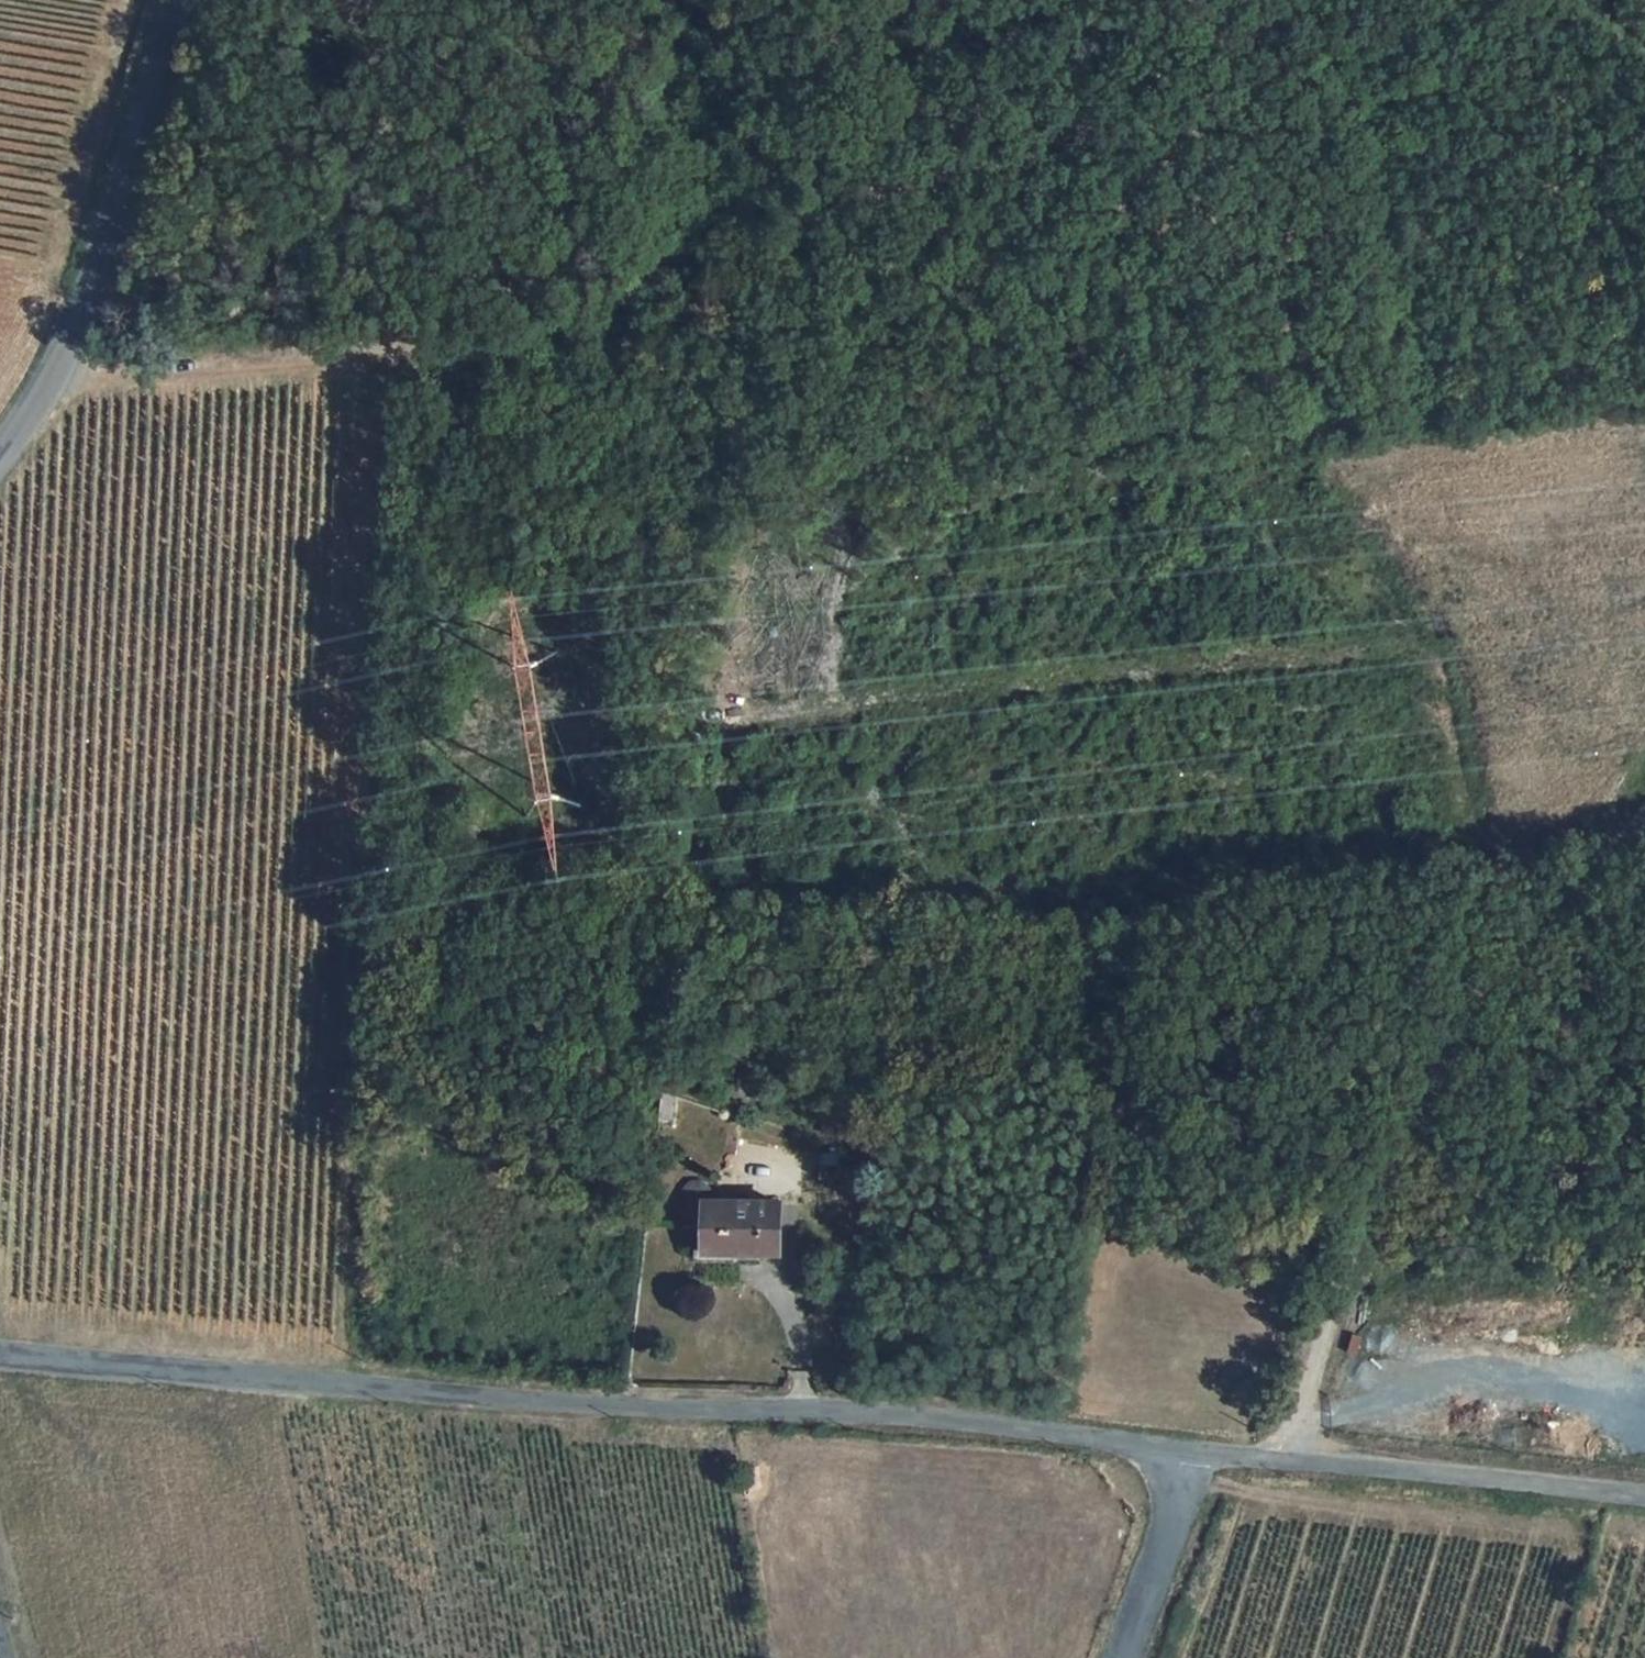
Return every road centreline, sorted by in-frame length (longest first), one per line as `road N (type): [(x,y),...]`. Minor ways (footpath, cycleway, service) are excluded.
road 1 (unclassified): [(0,1353),(864,1401),(1185,1452)]
road 2 (unclassified): [(0,457),(54,380),(88,305),(176,0)]
road 3 (unclassified): [(1185,1452),(1644,1498)]
road 4 (unclassified): [(1185,1452),(1126,1657)]

